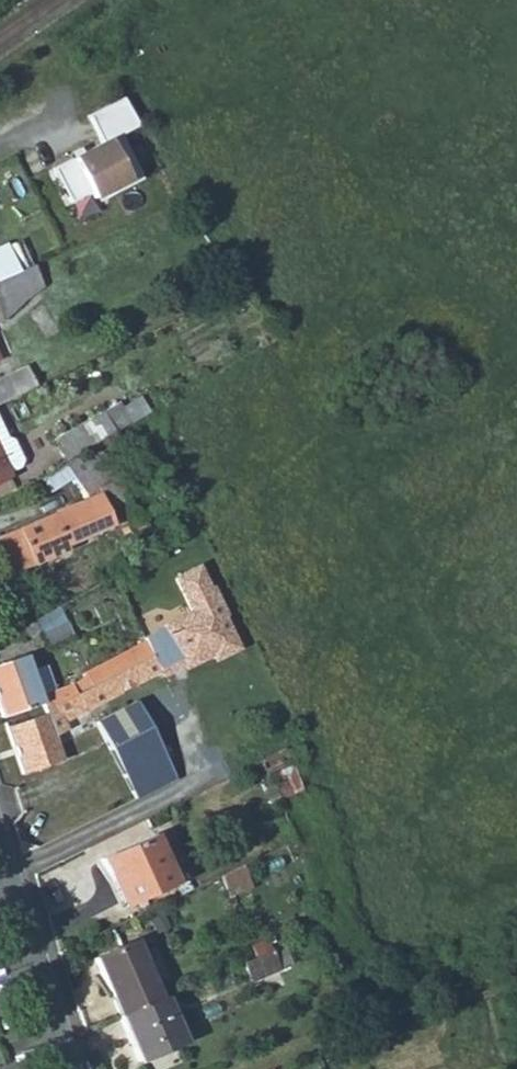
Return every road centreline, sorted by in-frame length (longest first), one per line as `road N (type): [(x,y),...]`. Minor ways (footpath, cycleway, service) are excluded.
road 1 (residential): [(69,1068),(0,862)]

